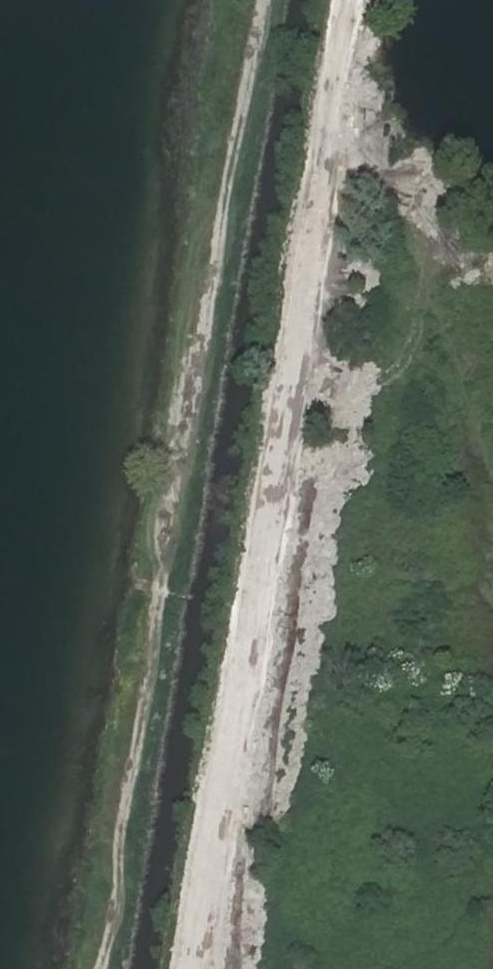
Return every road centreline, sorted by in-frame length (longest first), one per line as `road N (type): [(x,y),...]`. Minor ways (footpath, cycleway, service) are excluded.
road 1 (track): [(260,0),(126,802),(90,968)]
road 2 (track): [(378,0),(216,968)]

